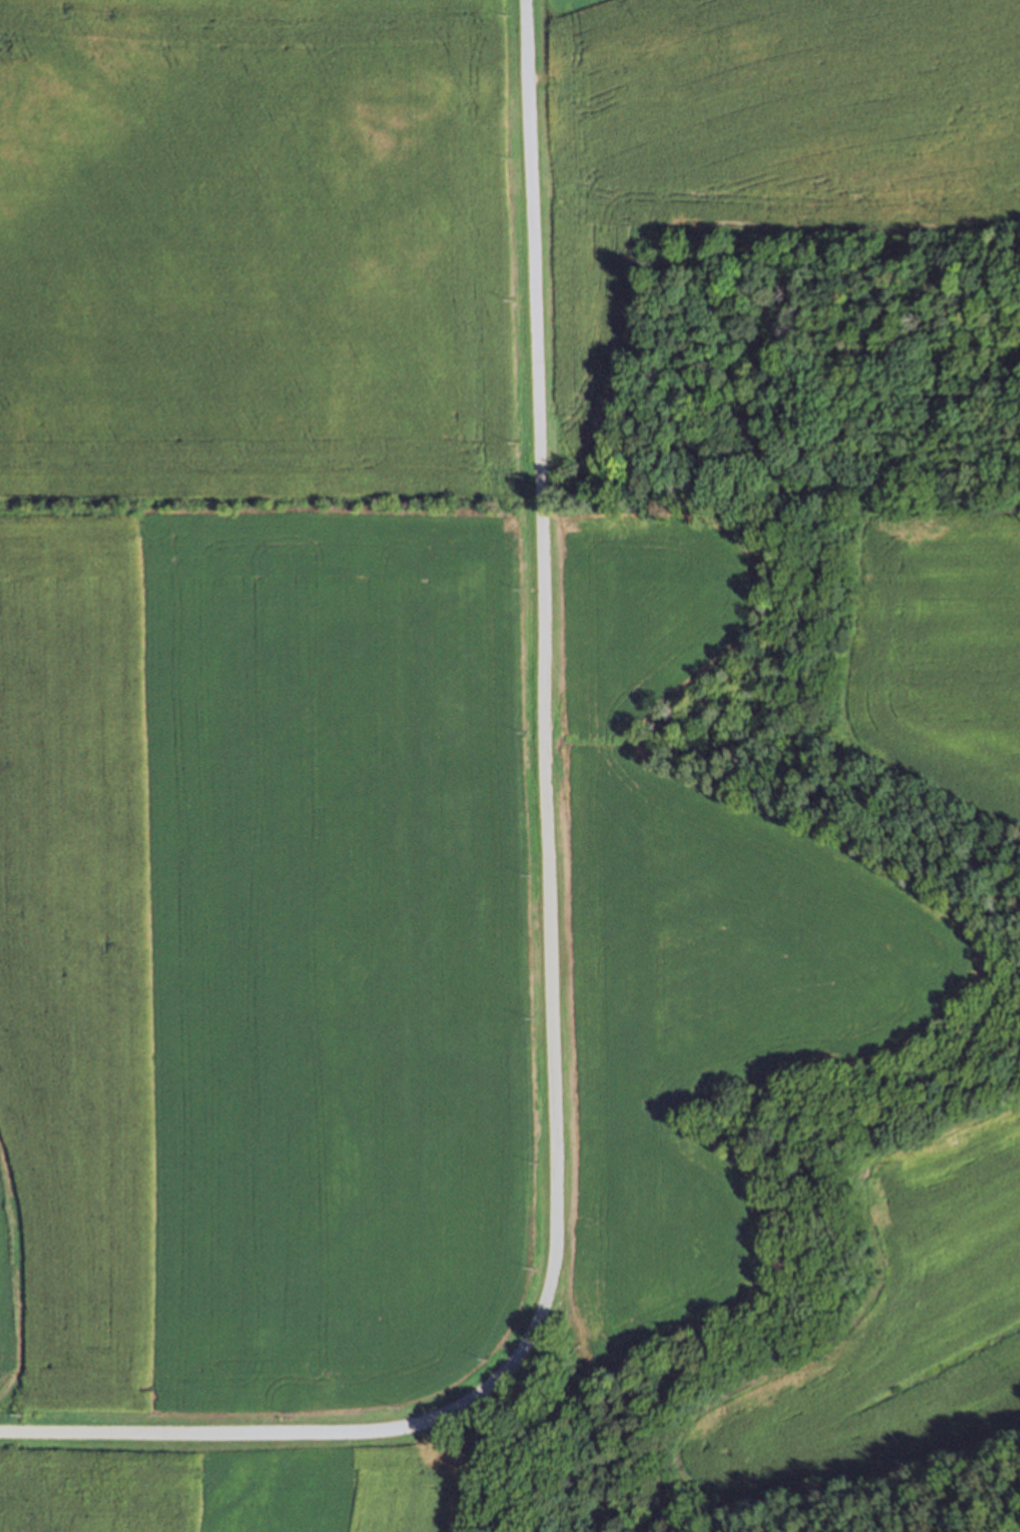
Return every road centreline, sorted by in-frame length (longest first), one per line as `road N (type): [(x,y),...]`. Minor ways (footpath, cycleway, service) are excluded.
road 1 (residential): [(526,0),(556,1225),(542,1311),(513,1362),(486,1387),(448,1412),(398,1429),(0,1433)]

